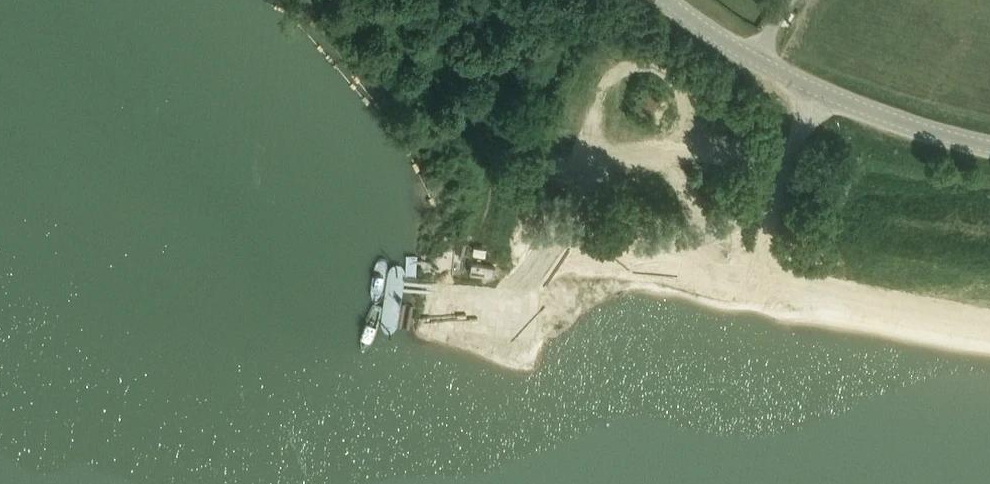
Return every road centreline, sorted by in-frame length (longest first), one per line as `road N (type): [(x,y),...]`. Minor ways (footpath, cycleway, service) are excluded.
road 1 (tertiary): [(989,144),(816,90)]
road 2 (tertiary): [(816,90),(673,0)]

